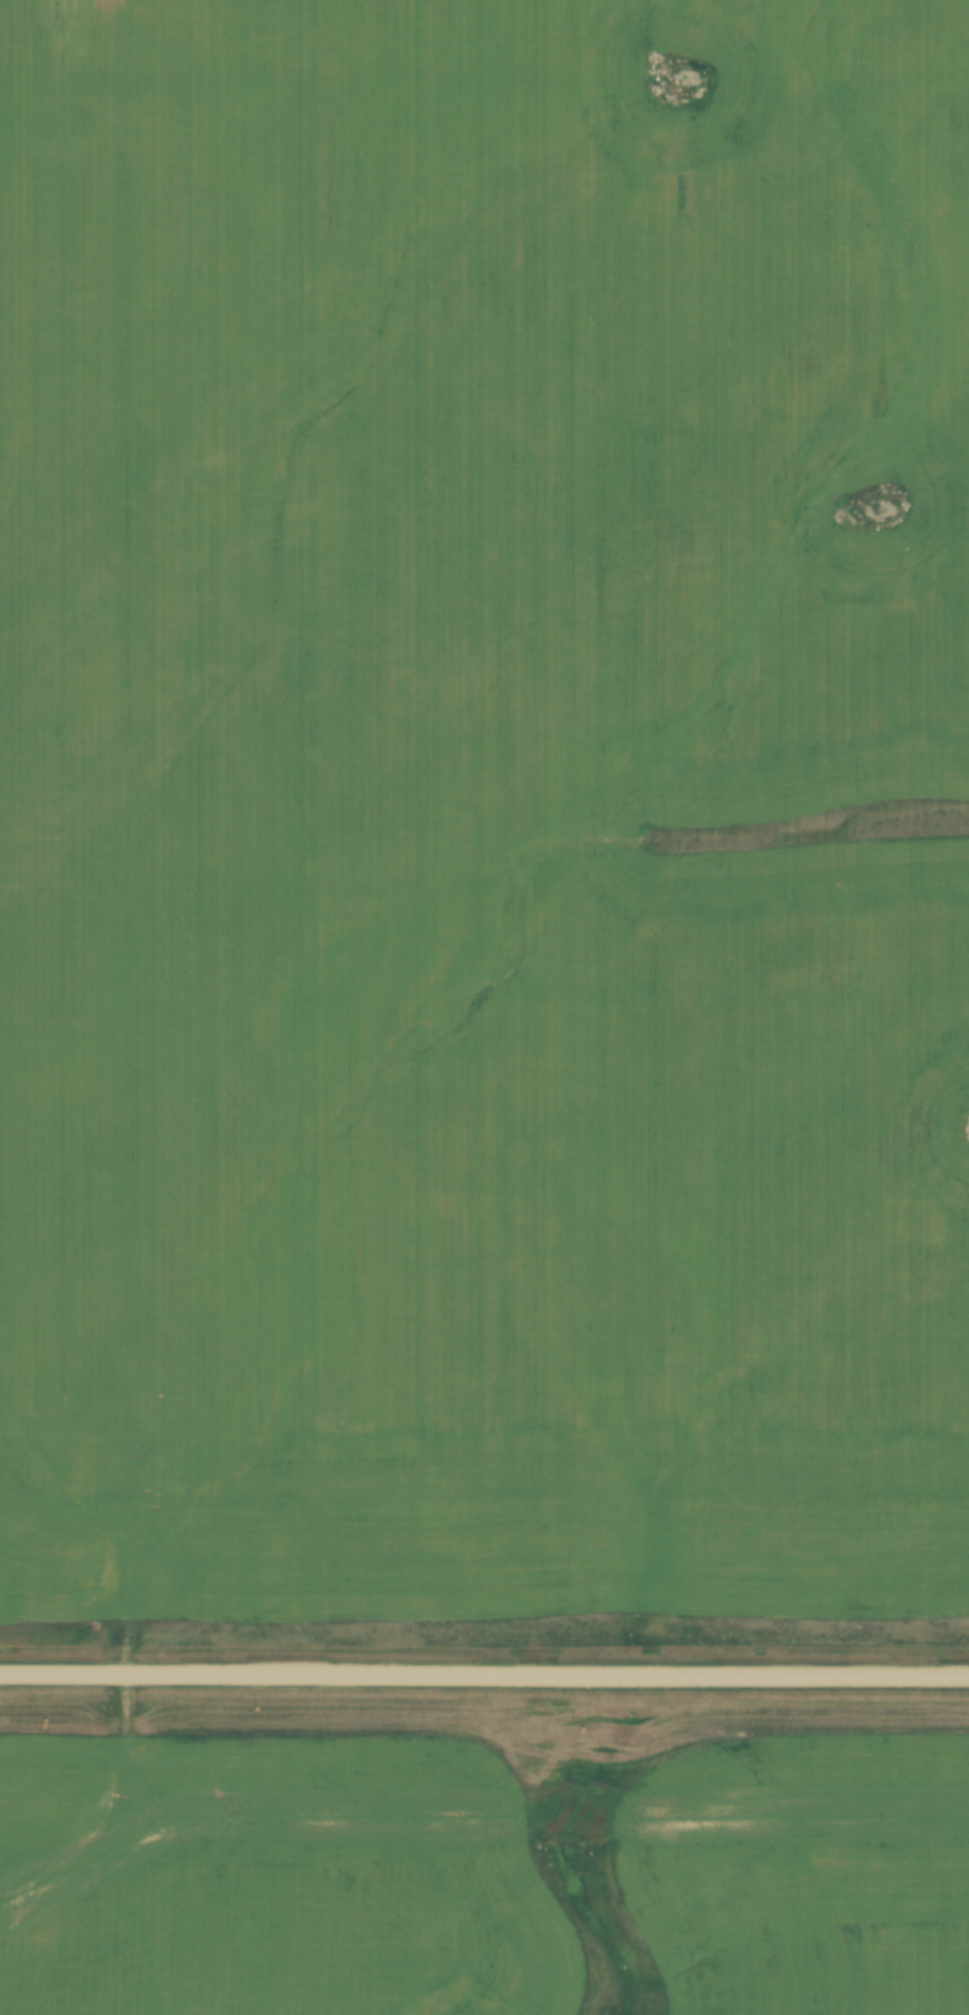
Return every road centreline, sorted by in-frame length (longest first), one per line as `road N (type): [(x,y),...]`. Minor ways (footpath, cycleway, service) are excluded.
road 1 (tertiary): [(0,1672),(968,1673)]

